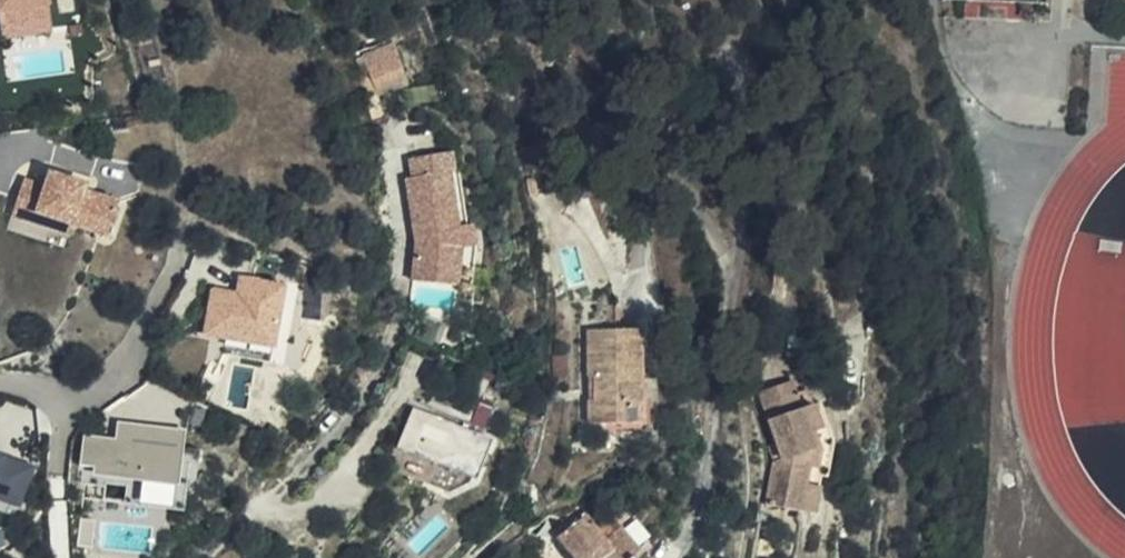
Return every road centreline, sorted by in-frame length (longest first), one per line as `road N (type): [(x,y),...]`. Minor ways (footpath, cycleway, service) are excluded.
road 1 (track): [(829,298),(876,293),(884,0)]

